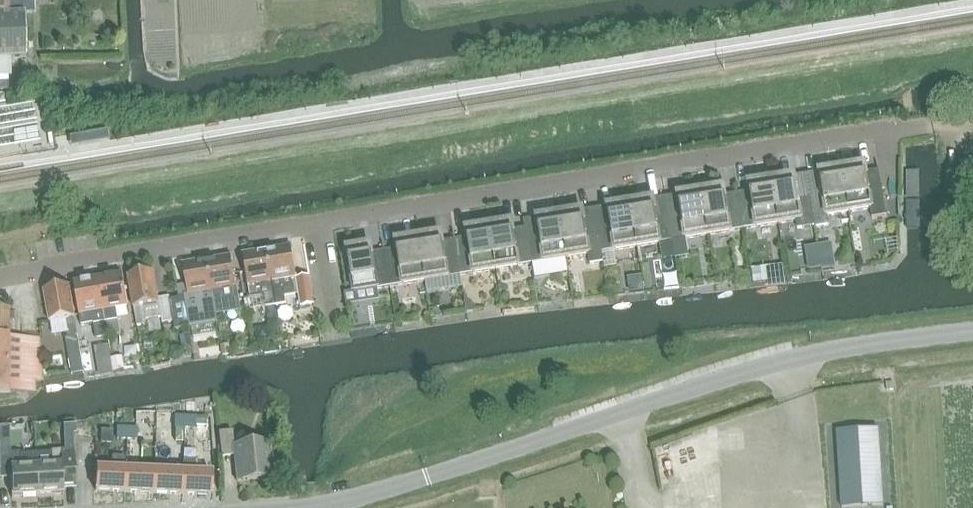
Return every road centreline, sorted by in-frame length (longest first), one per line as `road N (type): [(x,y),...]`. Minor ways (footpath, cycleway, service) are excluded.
road 1 (unclassified): [(0,273),(874,129)]
road 2 (unclassified): [(972,331),(760,368),(428,476)]
road 3 (residential): [(428,476),(297,507)]

